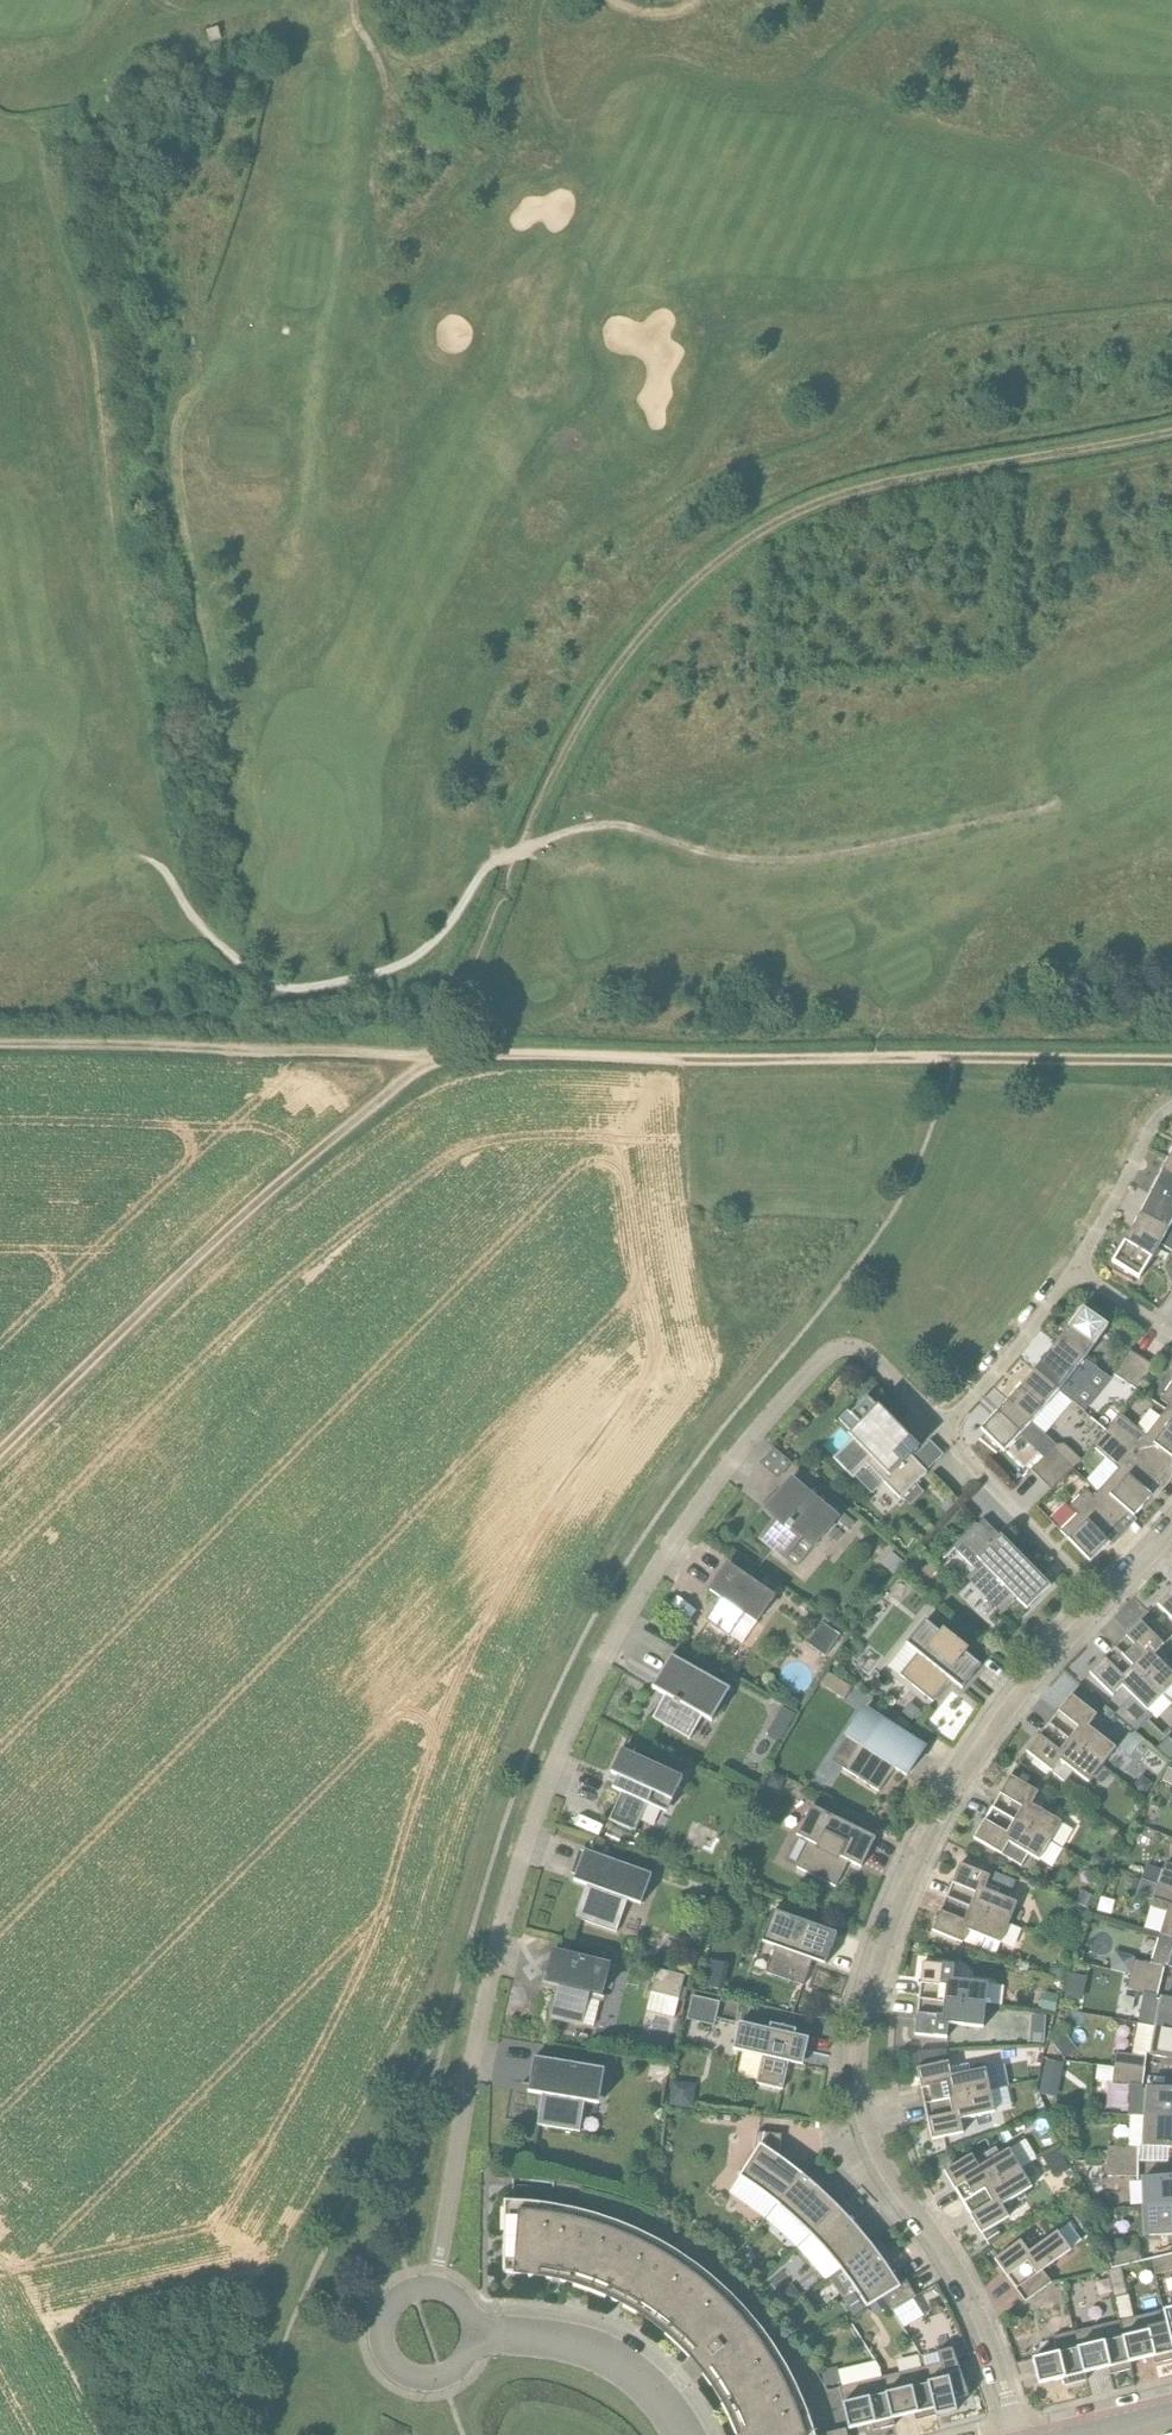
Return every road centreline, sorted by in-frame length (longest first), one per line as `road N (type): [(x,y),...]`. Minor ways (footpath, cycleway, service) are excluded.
road 1 (residential): [(434,2278),(486,1981),(516,1871),(555,1765),(641,1593),(764,1423),(834,1352),(859,1357),(941,1441)]
road 2 (track): [(432,1049),(518,849),(605,684),(713,562),(765,526),(833,496),(1171,434)]
road 3 (track): [(951,1052),(0,1044)]
road 4 (residential): [(1024,2434),(979,2313),(895,2191),(866,2131),(859,2073),(903,1907),(936,1827),(1015,1708),(1107,1606)]
road 5 (track): [(432,1049),(257,1198),(0,1454)]
road 6 (residential): [(434,2278),(407,2280),(378,2309),(374,2345),(393,2376),(445,2387),(474,2366),(485,2332)]
road 7 (residential): [(690,2434),(642,2378),(605,2355),(569,2340),(485,2332)]
road 8 (residential): [(941,1441),(1107,1606)]
road 9 (track): [(1171,1056),(951,1052)]
road 10 (residential): [(1074,1269),(941,1441)]
road 11 (residential): [(1171,1108),(1074,1269)]

